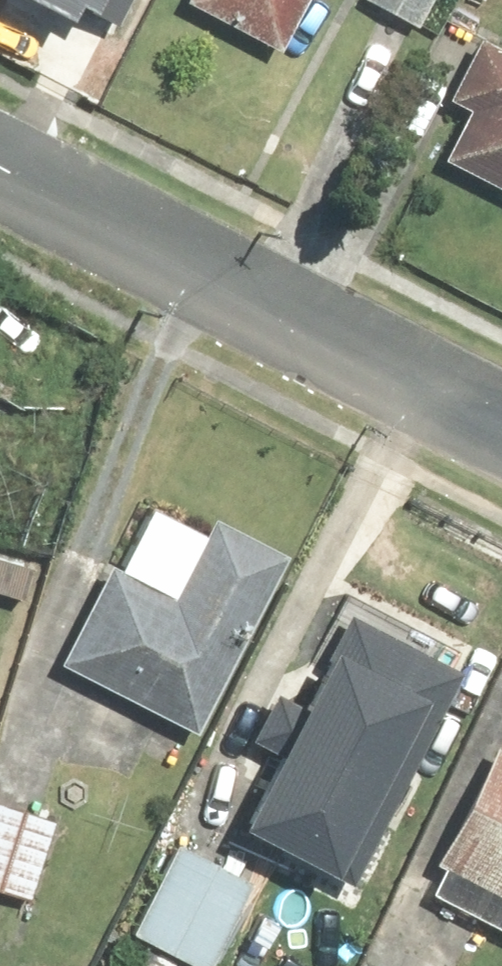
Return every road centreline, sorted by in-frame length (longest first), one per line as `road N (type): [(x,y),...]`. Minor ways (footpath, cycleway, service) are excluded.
road 1 (residential): [(0,173),(501,438)]

